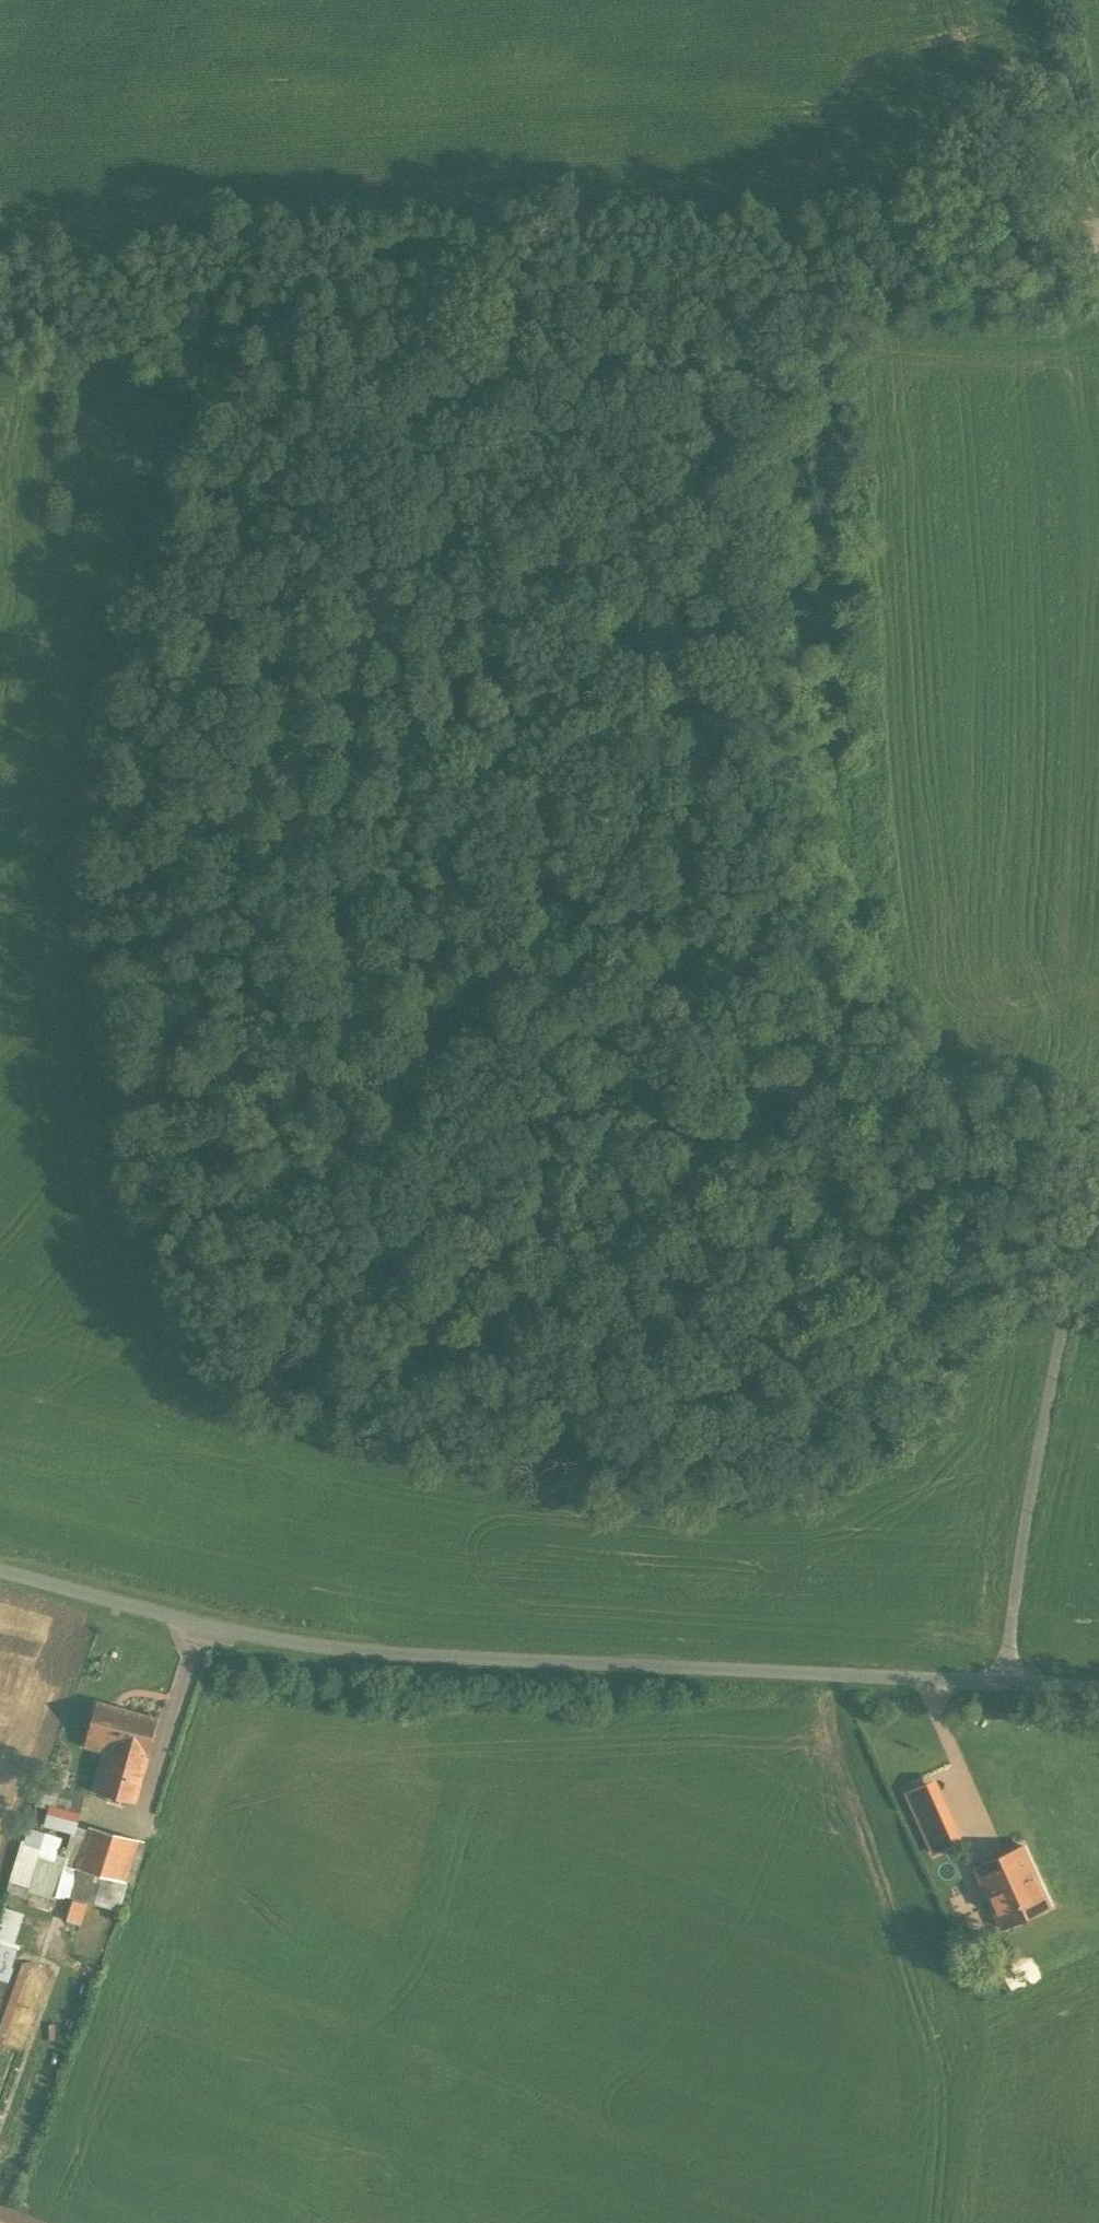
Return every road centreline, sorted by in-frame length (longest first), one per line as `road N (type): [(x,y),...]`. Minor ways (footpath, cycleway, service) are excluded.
road 1 (track): [(0,214),(810,172),(916,182),(1041,218),(1095,221)]
road 2 (unclassified): [(1002,1684),(278,1652),(0,1575)]
road 3 (unclassified): [(1002,1684),(1098,1149)]
road 4 (track): [(1095,221),(1033,0)]

